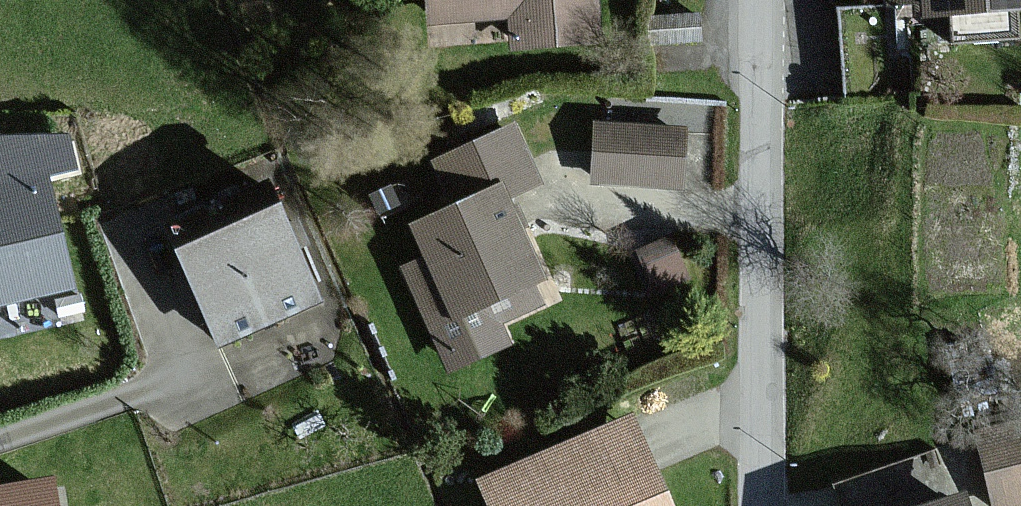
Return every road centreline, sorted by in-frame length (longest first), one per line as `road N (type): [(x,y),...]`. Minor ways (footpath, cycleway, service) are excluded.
road 1 (tertiary): [(763,505),(768,0)]

